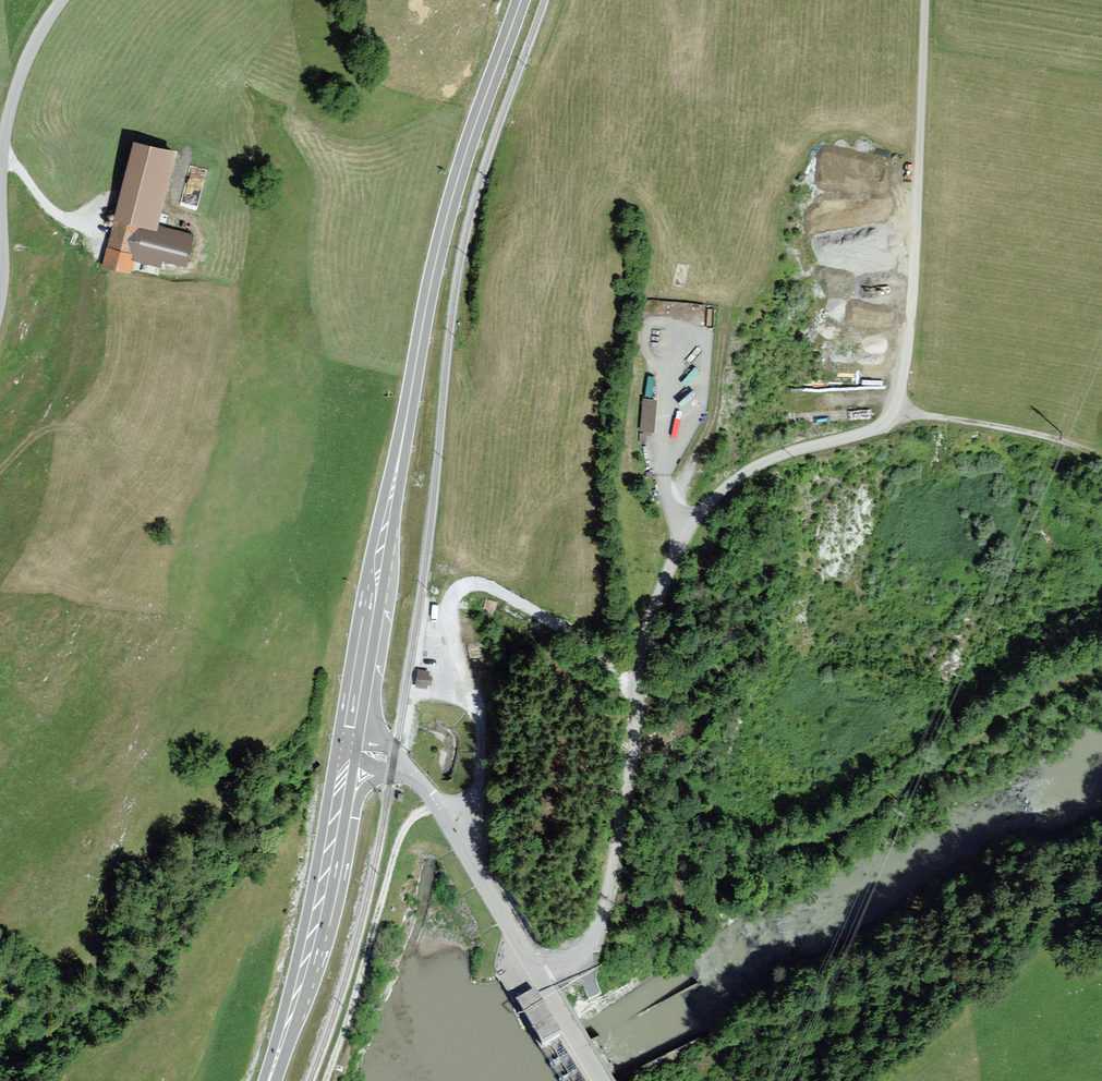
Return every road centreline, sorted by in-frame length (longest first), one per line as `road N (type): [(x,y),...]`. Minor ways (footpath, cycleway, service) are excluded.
road 1 (secondary): [(351,752),(432,276),(521,0)]
road 2 (unclassified): [(538,974),(582,960),(597,938),(639,776),(636,668),(679,530)]
road 3 (track): [(898,413),(919,269),(926,0)]
road 4 (secondary): [(269,1080),(323,892),(351,752)]
road 5 (track): [(327,1080),(395,853),(413,819),(436,804)]
road 6 (tertiary): [(351,752),(412,774),(455,829),(538,974)]
road 7 (tertiary): [(62,0),(28,57),(8,116),(0,288)]
road 8 (track): [(898,413),(1037,436),(1101,460)]
road 9 (tertiary): [(538,974),(599,1080)]

